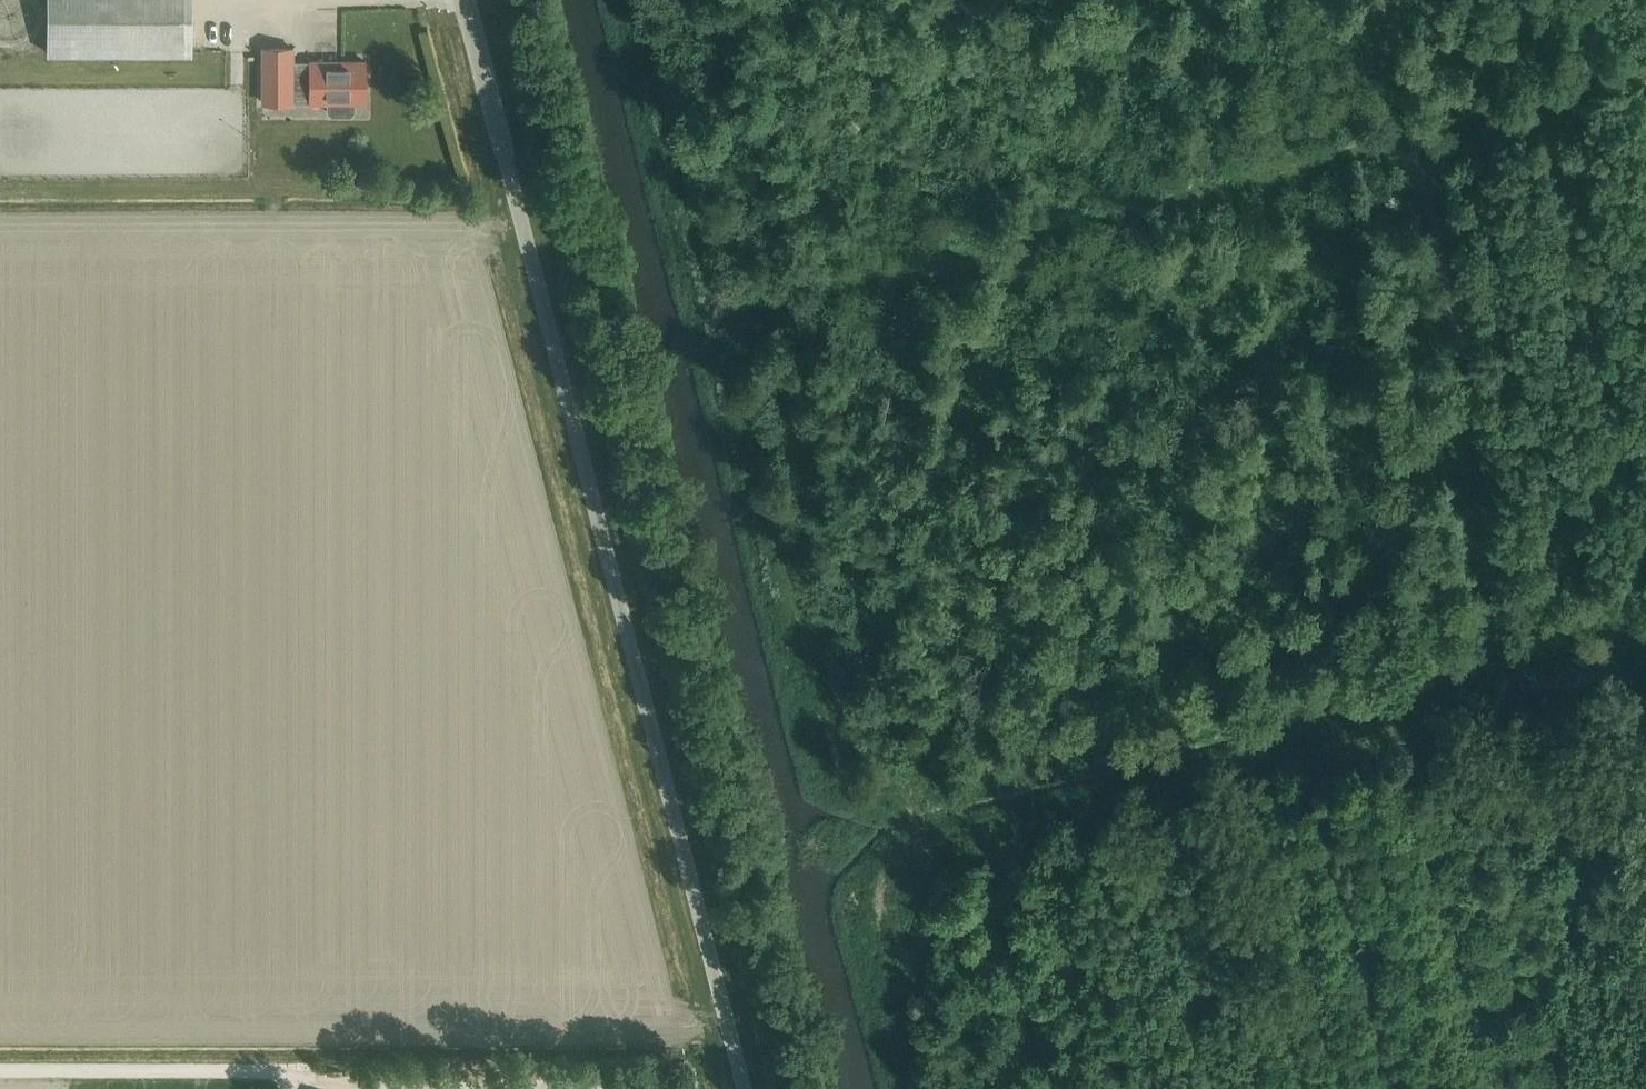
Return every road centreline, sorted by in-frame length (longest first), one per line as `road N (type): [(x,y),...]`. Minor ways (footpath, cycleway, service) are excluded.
road 1 (unclassified): [(743,1088),(463,0)]
road 2 (track): [(1645,74),(1413,136),(1379,0)]

